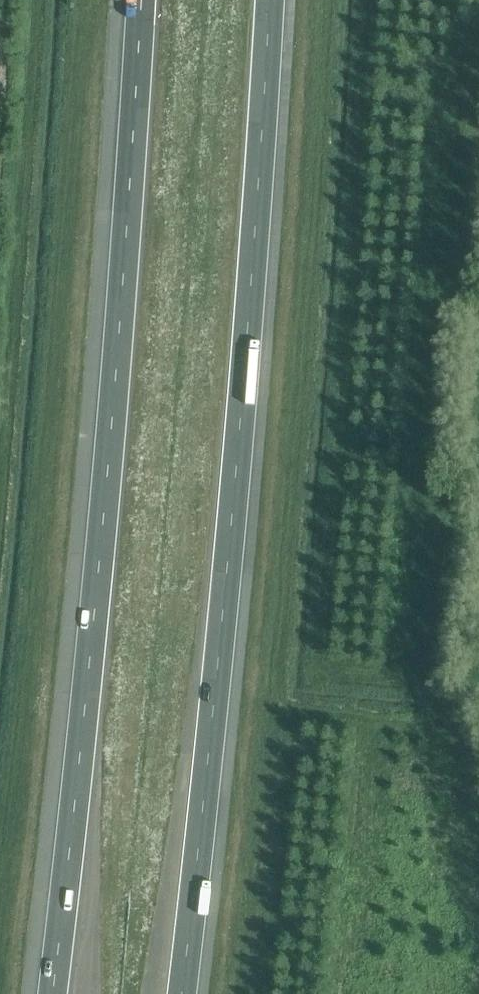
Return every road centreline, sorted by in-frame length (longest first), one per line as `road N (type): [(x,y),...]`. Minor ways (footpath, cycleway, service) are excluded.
road 1 (motorway): [(140,0),(96,585),(49,993)]
road 2 (motorway): [(182,993),(252,281),(268,0)]

